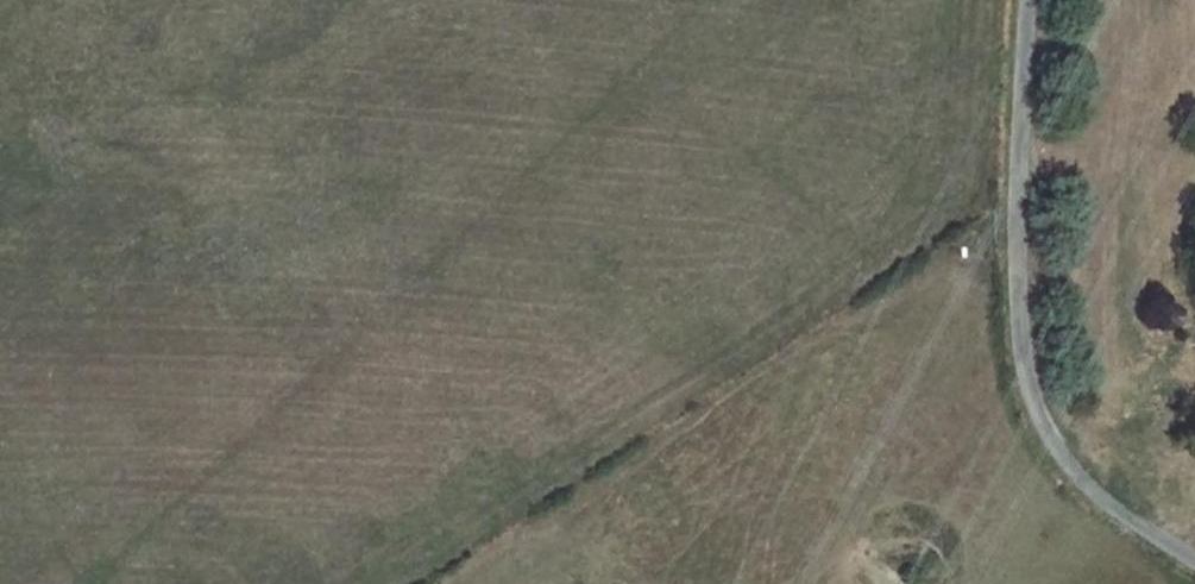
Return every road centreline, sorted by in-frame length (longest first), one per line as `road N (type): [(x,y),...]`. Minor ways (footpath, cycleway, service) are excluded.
road 1 (unclassified): [(1194,572),(1081,492),(1047,451),(1022,381),(1029,0)]

